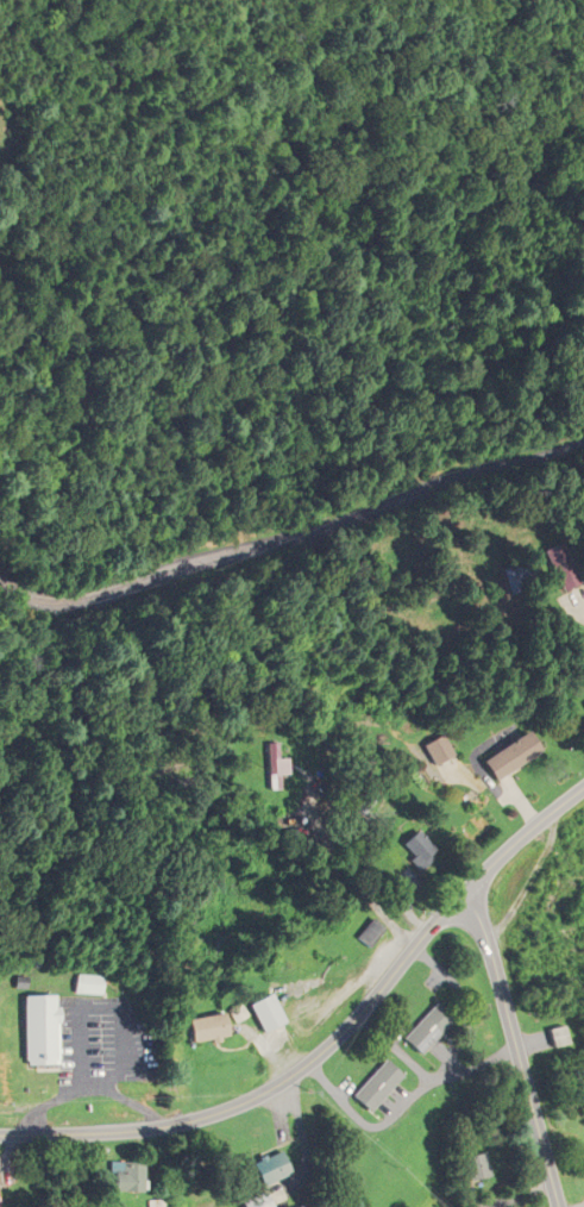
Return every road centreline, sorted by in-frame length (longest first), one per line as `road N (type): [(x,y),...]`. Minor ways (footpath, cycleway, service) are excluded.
road 1 (tertiary): [(0,1135),(175,1125),(280,1084),(337,1040),(465,892),(583,787)]
road 2 (residential): [(583,439),(368,517),(73,604),(32,594),(0,572)]
road 3 (residential): [(559,1206),(502,982),(465,892)]

